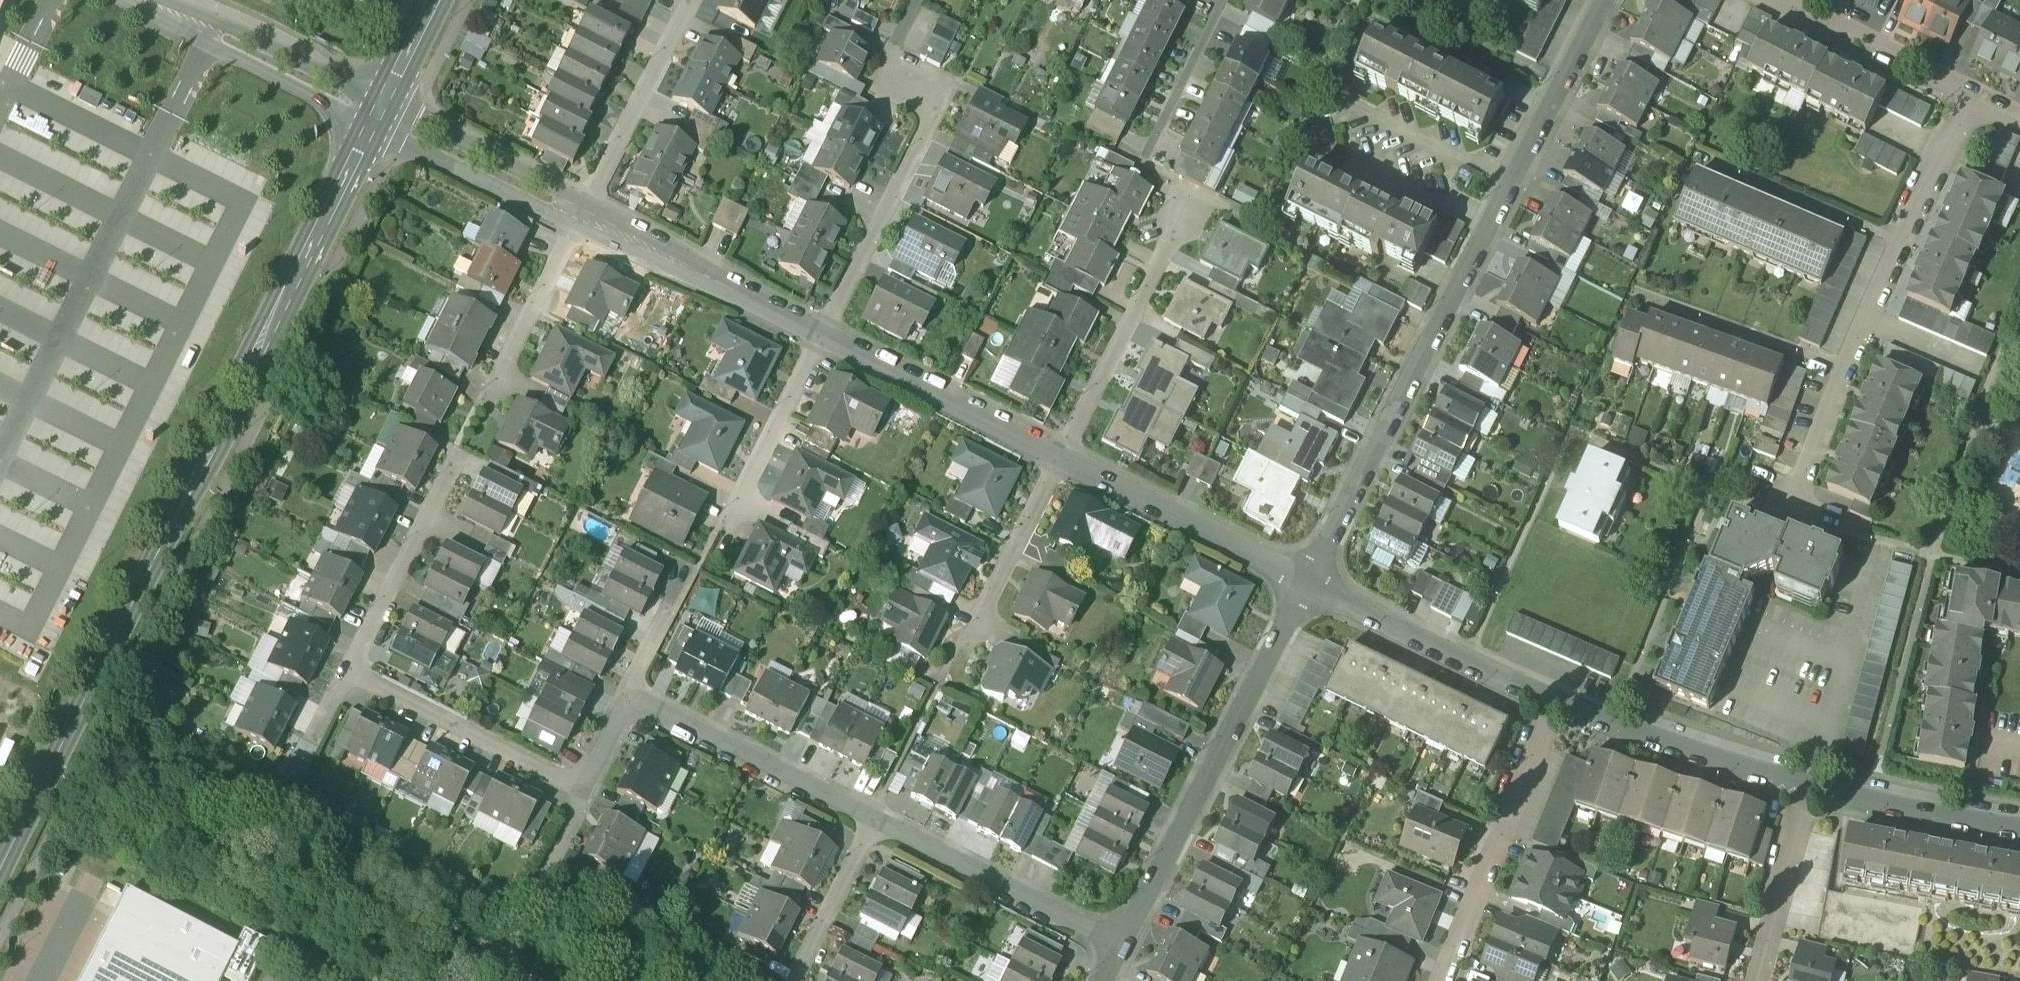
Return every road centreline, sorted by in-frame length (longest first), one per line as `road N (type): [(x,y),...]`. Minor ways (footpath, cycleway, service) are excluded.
road 1 (secondary): [(0,861),(374,118)]
road 2 (residential): [(1308,578),(1599,0)]
road 3 (residential): [(1970,97),(1842,367),(1785,516)]
road 4 (residential): [(1120,941),(1308,578)]
road 5 (residential): [(821,336),(942,103),(882,69)]
road 6 (residential): [(1558,703),(1442,980)]
road 7 (residential): [(1059,458),(1192,193)]
road 8 (residential): [(1558,703),(1308,578)]
road 9 (residential): [(1120,941),(871,818)]
road 10 (residential): [(1059,458),(1308,578)]
road 11 (residential): [(871,818),(627,698)]
road 12 (residential): [(580,217),(821,336)]
road 13 (residential): [(821,336),(1059,458)]
road 14 (residential): [(1808,789),(1558,703)]
road 15 (residential): [(583,790),(348,670)]
road 16 (residential): [(138,0),(374,118)]
road 17 (residential): [(692,0),(580,217)]
road 18 (residential): [(348,670),(456,454)]
road 19 (residential): [(374,118),(580,217)]
road 20 (residential): [(953,652),(976,629),(1059,458)]
road 21 (residential): [(2019,830),(1808,789)]
road 22 (residential): [(1783,0),(1970,97)]
road 23 (residential): [(1754,980),(1808,789)]
road 24 (residential): [(748,512),(742,489),(821,336)]
road 25 (residential): [(492,390),(580,217)]
road 26 (residential): [(871,818),(792,980)]
road 27 (residential): [(627,698),(700,564)]
road 28 (residential): [(583,790),(523,912)]
road 29 (secondary): [(374,118),(431,0)]

